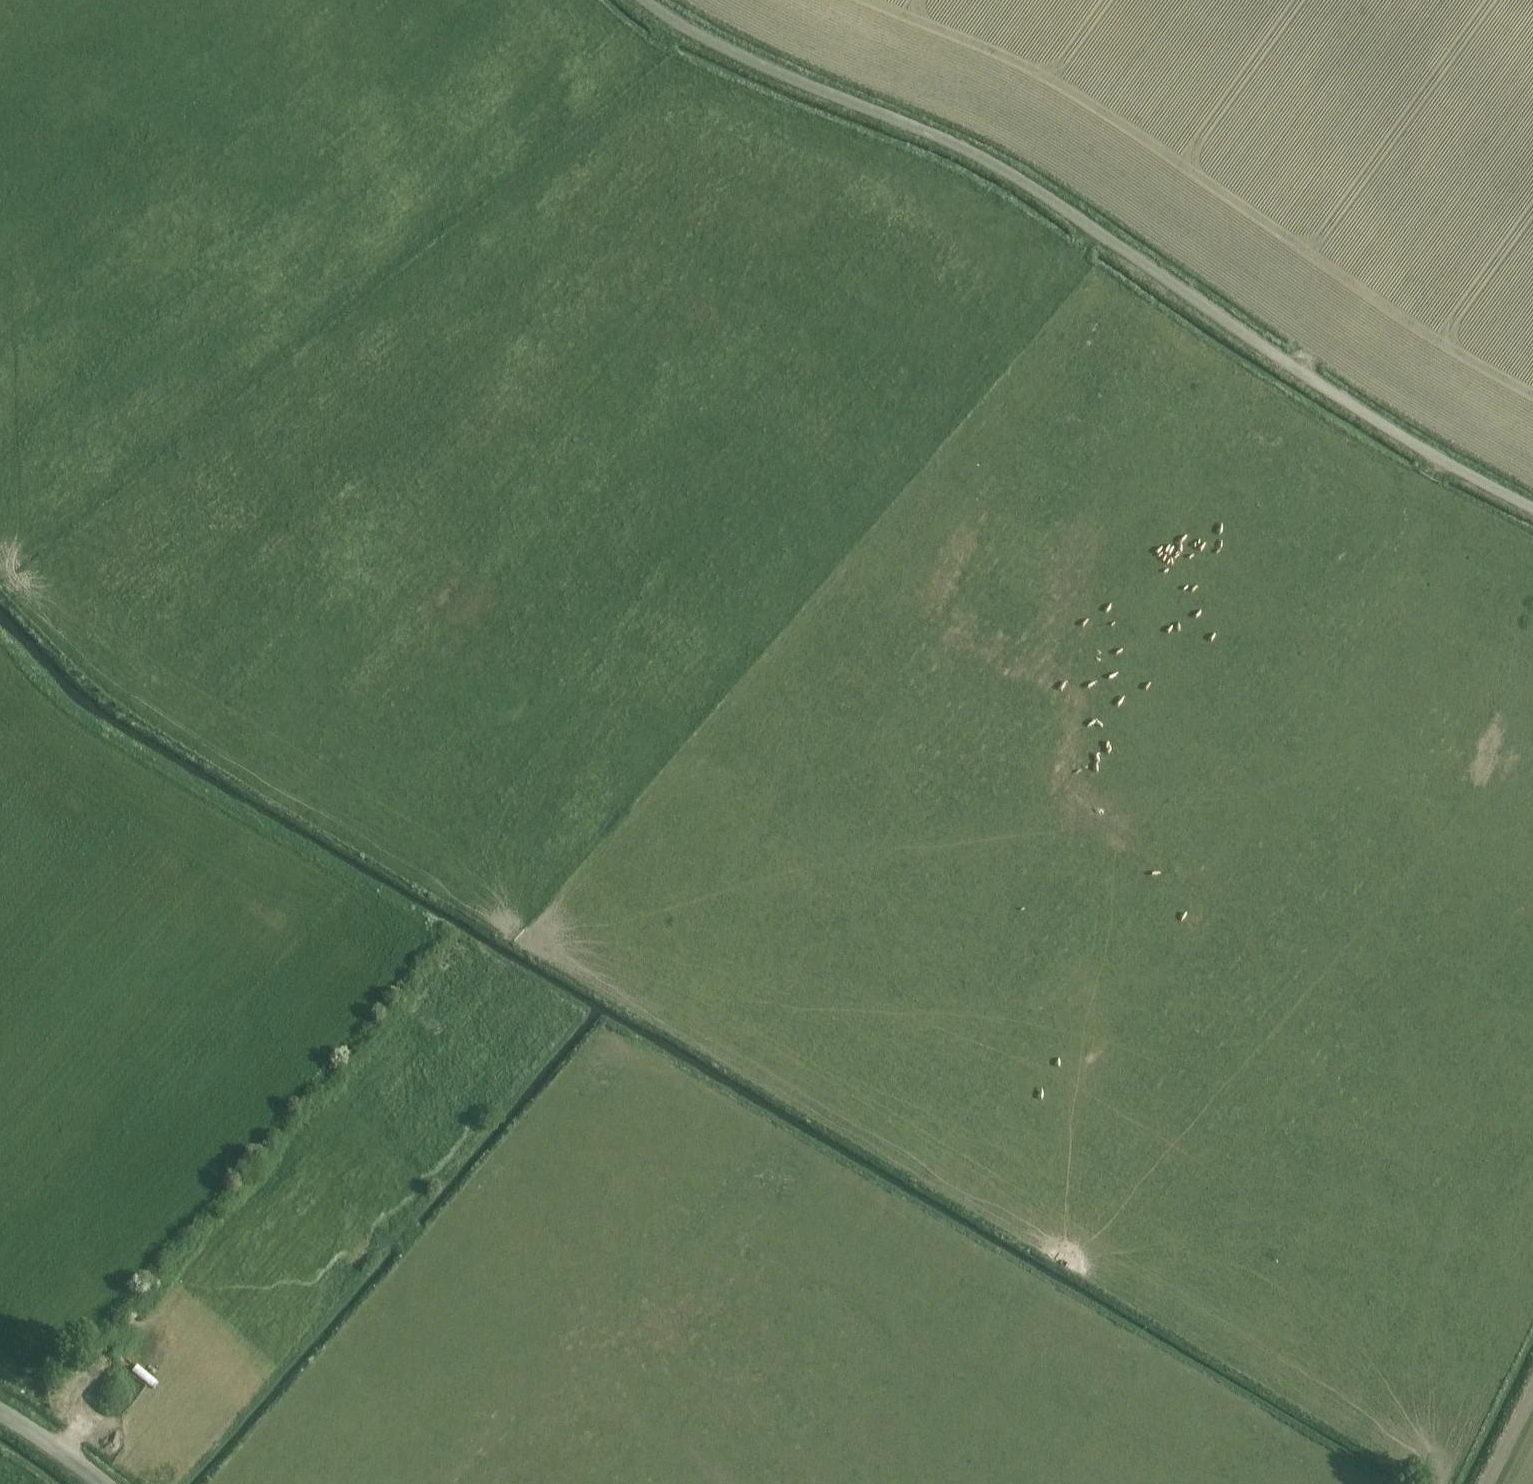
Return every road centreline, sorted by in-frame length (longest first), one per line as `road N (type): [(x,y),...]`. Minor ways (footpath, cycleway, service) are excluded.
road 1 (unclassified): [(1532,508),(1284,363),(964,148),(755,76),(667,30),(634,0)]
road 2 (unclassified): [(97,1483),(0,1413)]

